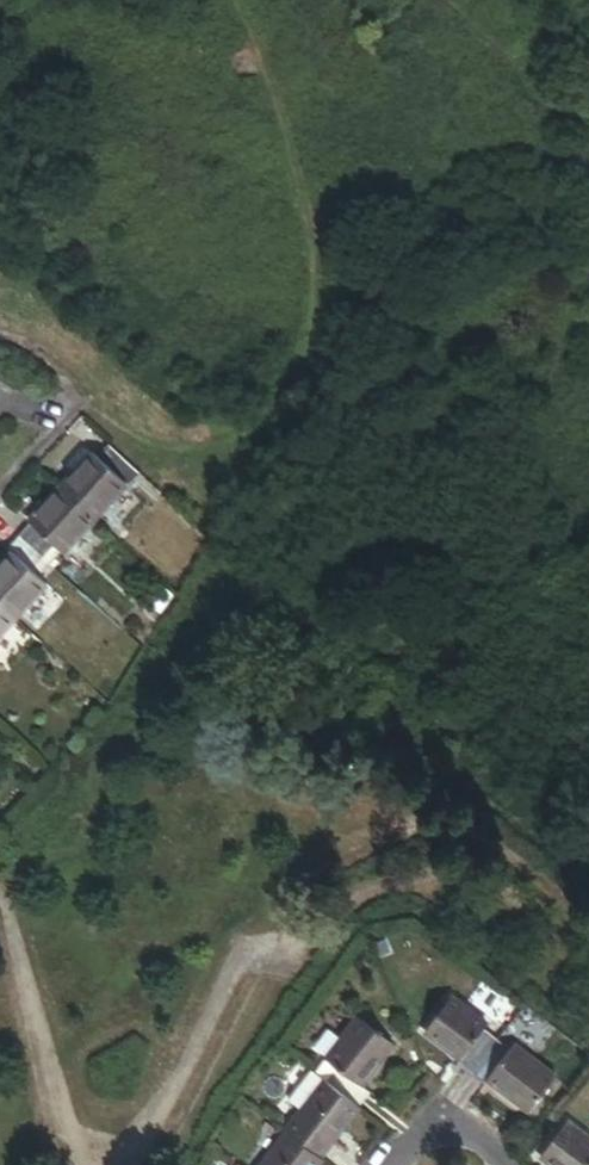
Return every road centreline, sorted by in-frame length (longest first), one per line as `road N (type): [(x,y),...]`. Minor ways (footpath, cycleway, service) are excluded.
road 1 (residential): [(505,1164),(452,1128),(416,1137),(393,1164)]

